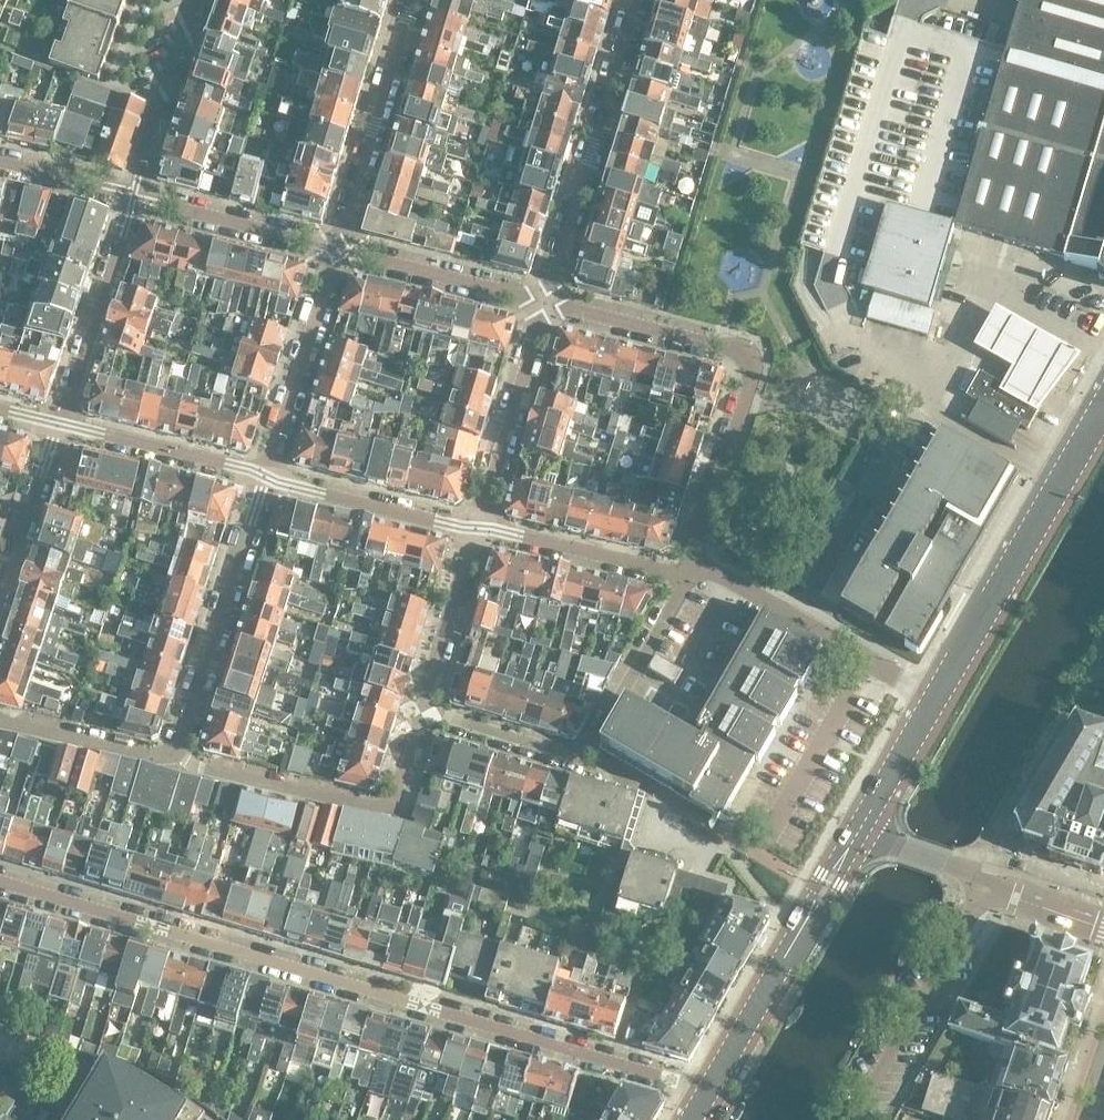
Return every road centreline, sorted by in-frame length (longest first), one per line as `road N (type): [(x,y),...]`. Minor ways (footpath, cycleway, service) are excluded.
road 1 (residential): [(705,1094),(0,881)]
road 2 (residential): [(704,565),(698,528),(749,383),(748,358),(545,301)]
road 3 (residential): [(420,708),(583,759),(685,576)]
road 4 (secondary): [(932,697),(1103,405)]
road 5 (residential): [(173,752),(205,769),(389,812),(420,708)]
road 6 (residential): [(545,301),(635,0)]
road 7 (secondary): [(705,1094),(859,824)]
road 8 (residential): [(173,752),(264,475)]
road 9 (residential): [(857,1119),(989,880)]
road 10 (residential): [(932,697),(704,565)]
road 11 (residential): [(336,248),(411,0)]
road 12 (residential): [(133,193),(59,424)]
road 13 (residential): [(264,475),(336,248)]
road 14 (residential): [(476,528),(545,301)]
road 15 (residential): [(264,475),(476,528)]
road 16 (residential): [(545,301),(336,248)]
road 17 (residential): [(476,528),(685,576)]
road 18 (residential): [(59,424),(264,475)]
road 19 (residential): [(336,248),(133,193)]
road 20 (residential): [(193,0),(133,193)]
road 21 (residential): [(420,708),(476,528)]
road 22 (residential): [(59,424),(0,597)]
road 23 (residential): [(0,721),(143,755),(173,752)]
road 24 (secondary): [(859,824),(932,697)]
road 25 (residential): [(859,824),(989,880)]
road 26 (residential): [(133,193),(0,161)]
road 27 (residential): [(989,880),(1103,927)]

